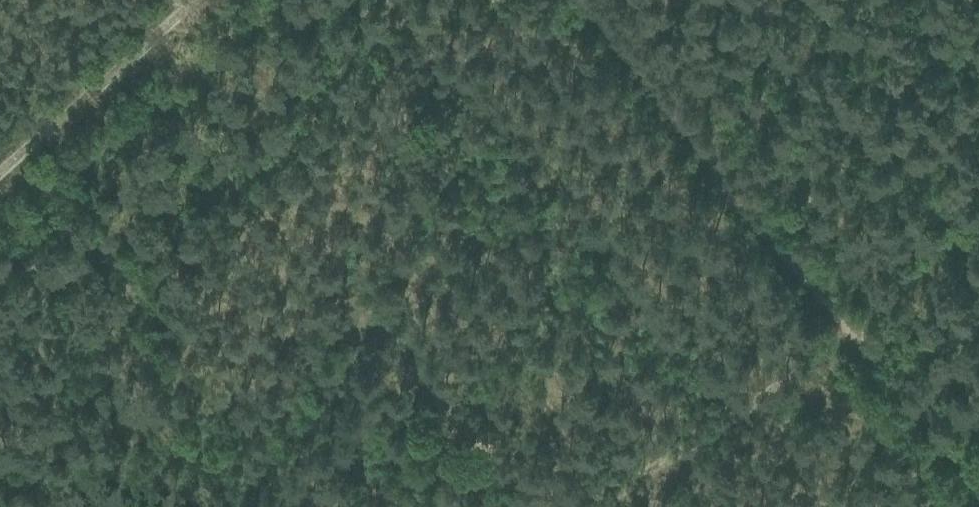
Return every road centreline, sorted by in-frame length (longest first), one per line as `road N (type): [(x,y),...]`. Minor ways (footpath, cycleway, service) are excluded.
road 1 (track): [(866,340),(594,0)]
road 2 (track): [(617,506),(866,340)]
road 3 (track): [(0,177),(205,0)]
road 4 (track): [(978,480),(866,340)]

